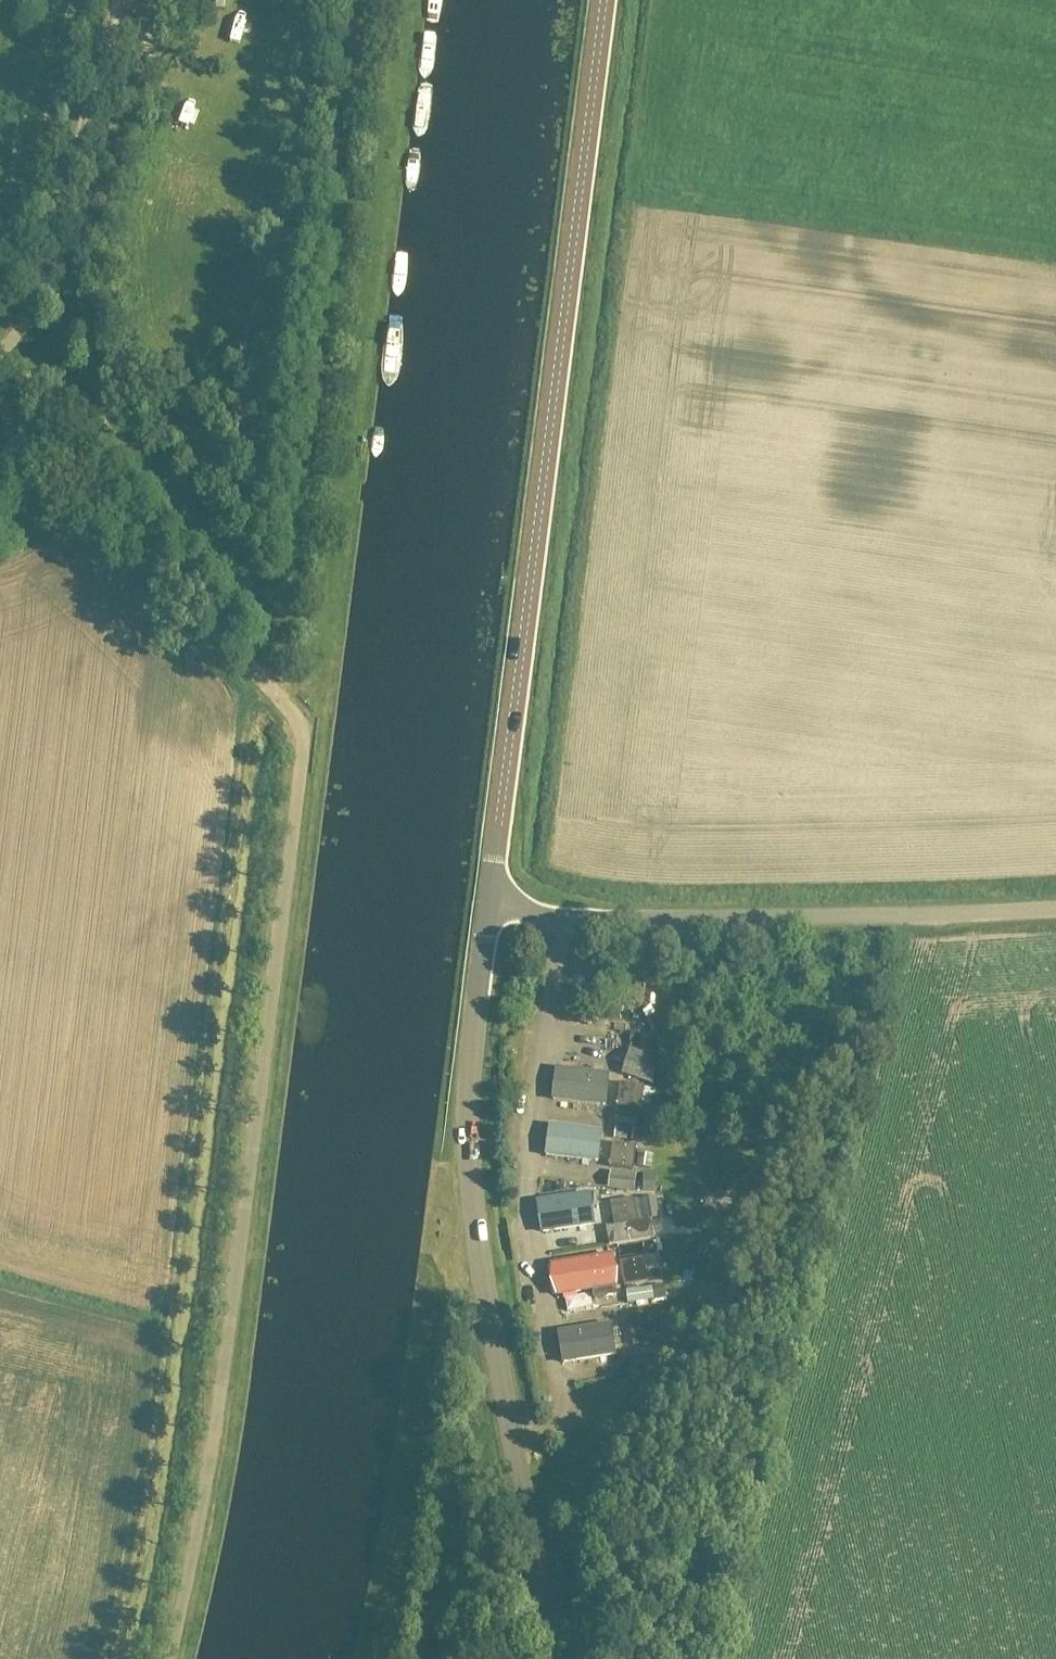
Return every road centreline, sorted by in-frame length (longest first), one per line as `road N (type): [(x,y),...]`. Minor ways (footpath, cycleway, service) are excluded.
road 1 (unclassified): [(169,1658),(203,1499),(303,742),(294,718),(0,407)]
road 2 (tertiary): [(488,905),(603,0)]
road 3 (tertiary): [(550,1658),(470,1183),(470,1051),(488,905)]
road 4 (unclassified): [(1055,911),(606,921),(488,905)]
road 5 (unclassified): [(0,351),(30,310),(120,0)]

